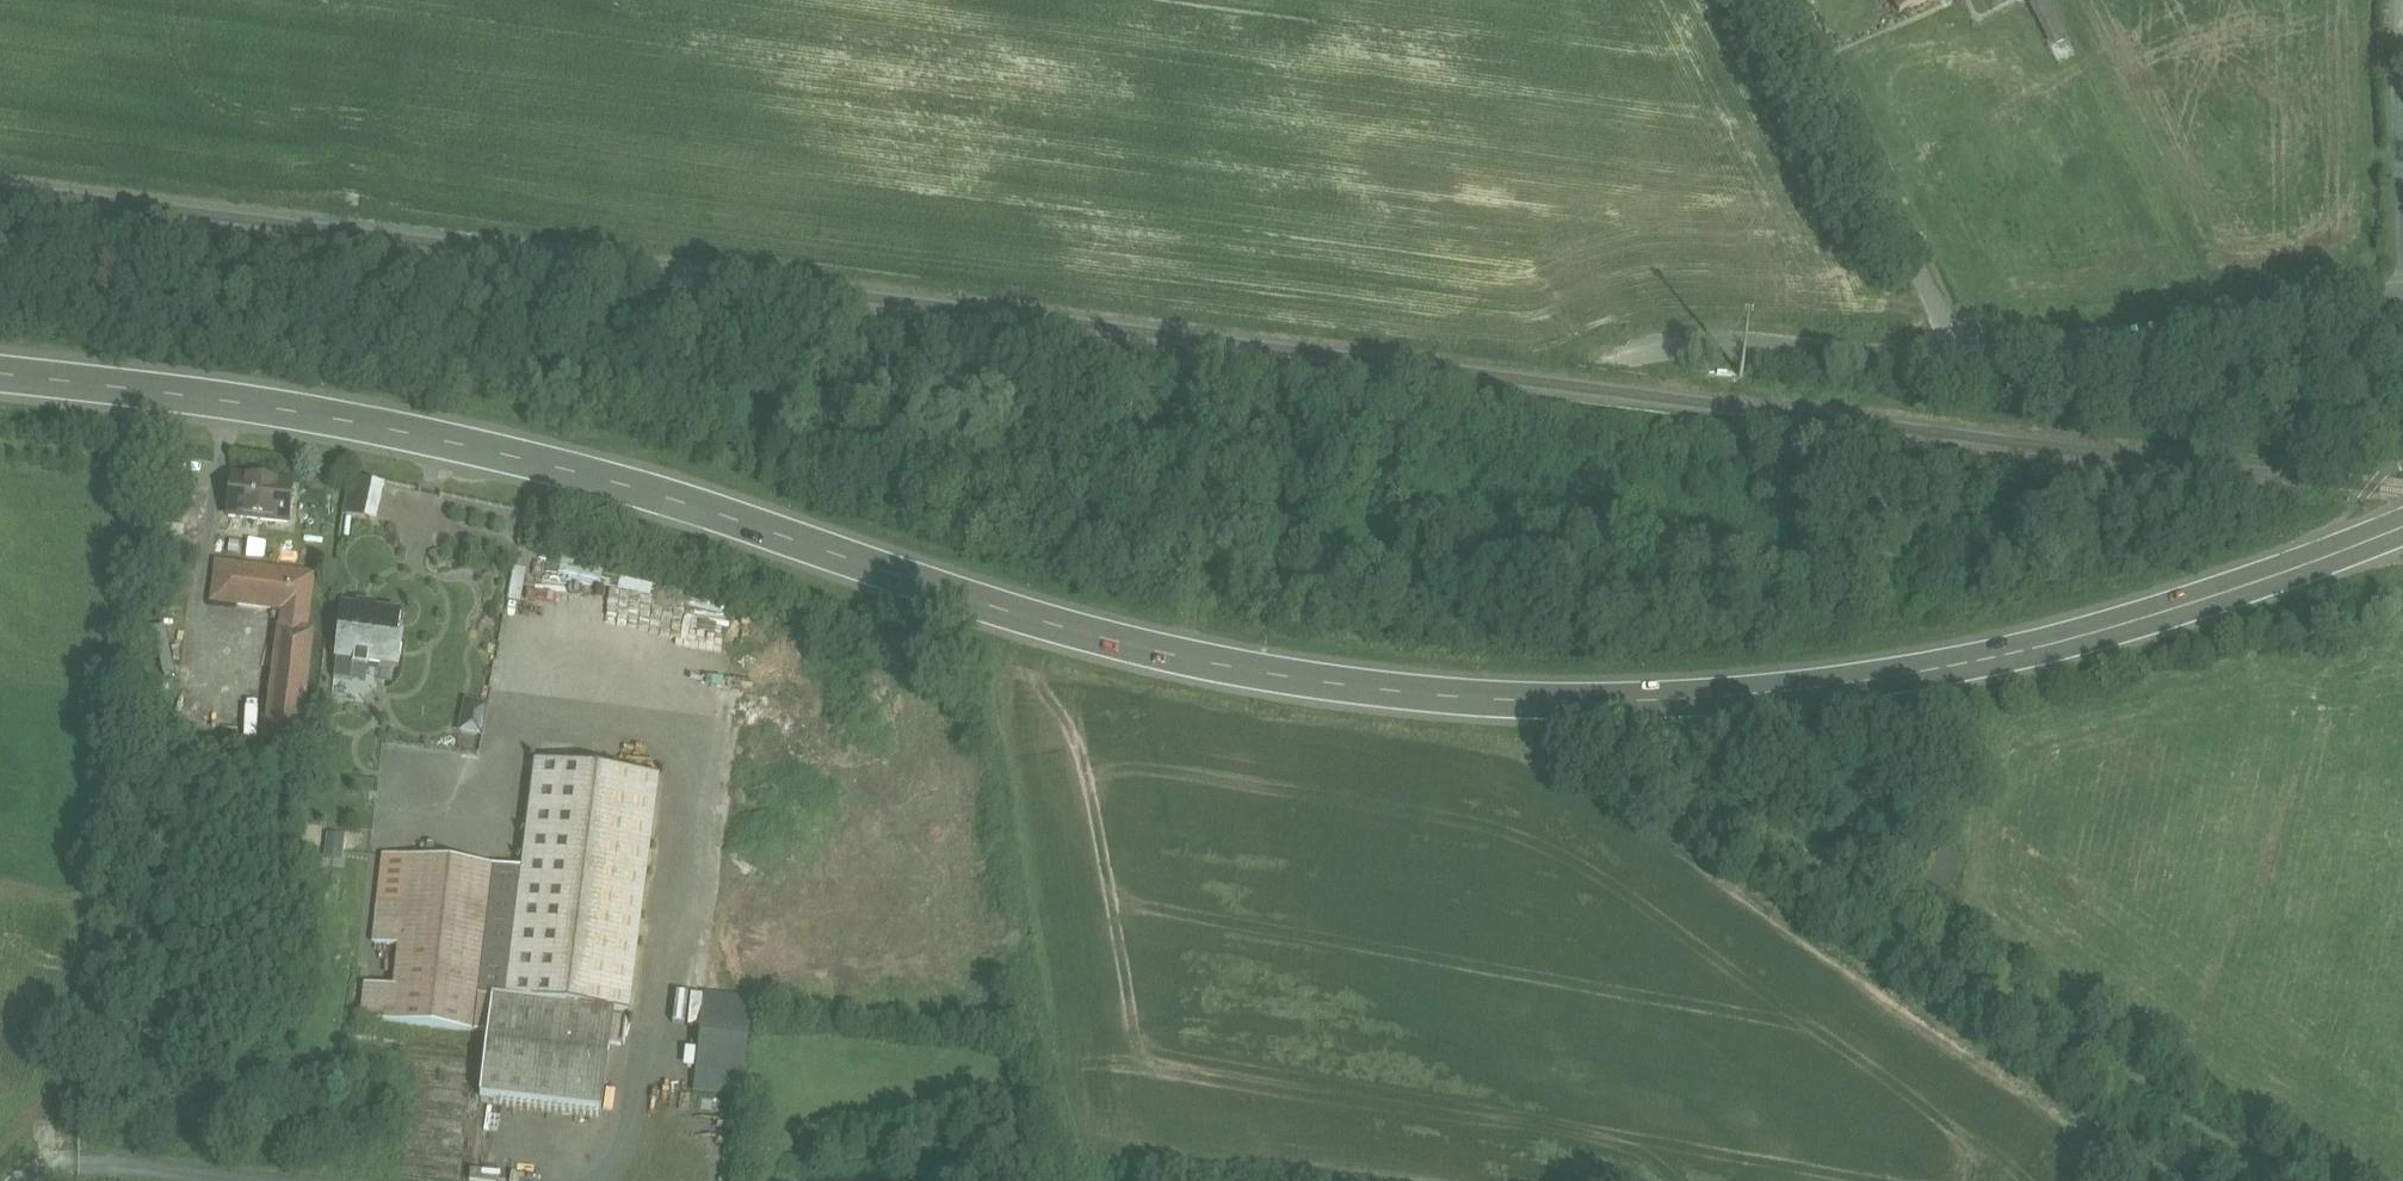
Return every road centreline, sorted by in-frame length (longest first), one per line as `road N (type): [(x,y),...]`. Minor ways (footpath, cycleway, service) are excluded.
road 1 (secondary): [(0,375),(295,413),(450,443),(651,493),(1111,641),(1384,691),(1513,702),(1773,694),(1903,677),(2157,617),(2402,529)]
road 2 (unclassified): [(2402,294),(1958,353)]
road 3 (unclassified): [(1958,353),(1774,0)]
road 4 (unclassified): [(1958,353),(1904,359),(1721,342),(1632,356)]
road 5 (track): [(61,1167),(195,1180)]

